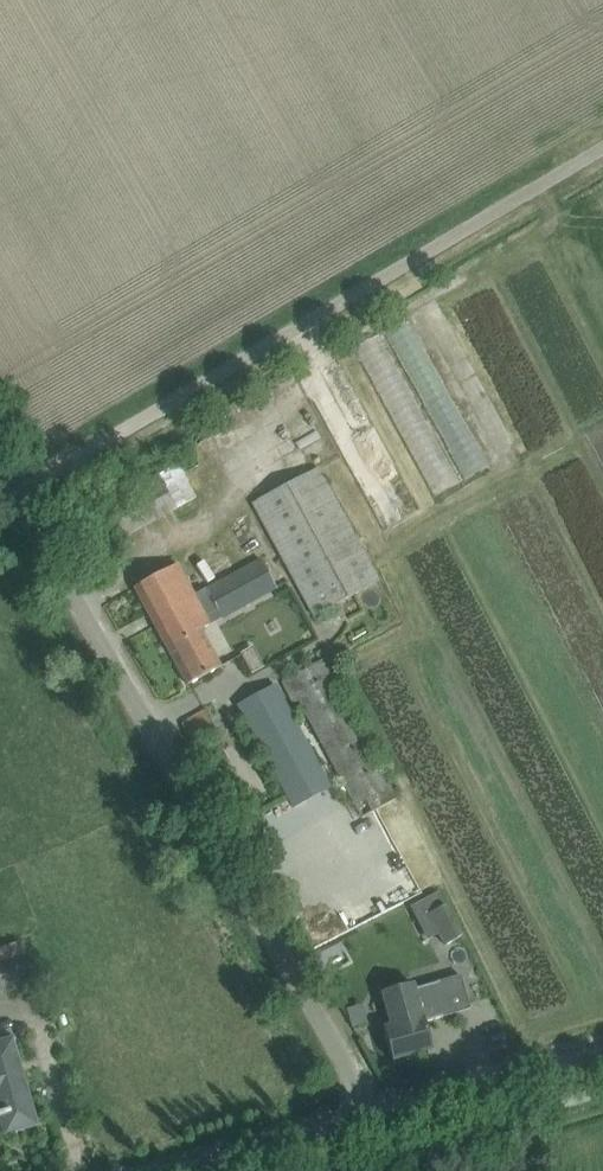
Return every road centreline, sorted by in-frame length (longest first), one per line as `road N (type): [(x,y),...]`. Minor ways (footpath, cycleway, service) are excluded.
road 1 (unclassified): [(379,1121),(14,492)]
road 2 (unclassified): [(14,492),(602,149)]
road 3 (unclassified): [(379,1121),(602,1057)]
road 4 (unclassified): [(206,1170),(379,1121)]

